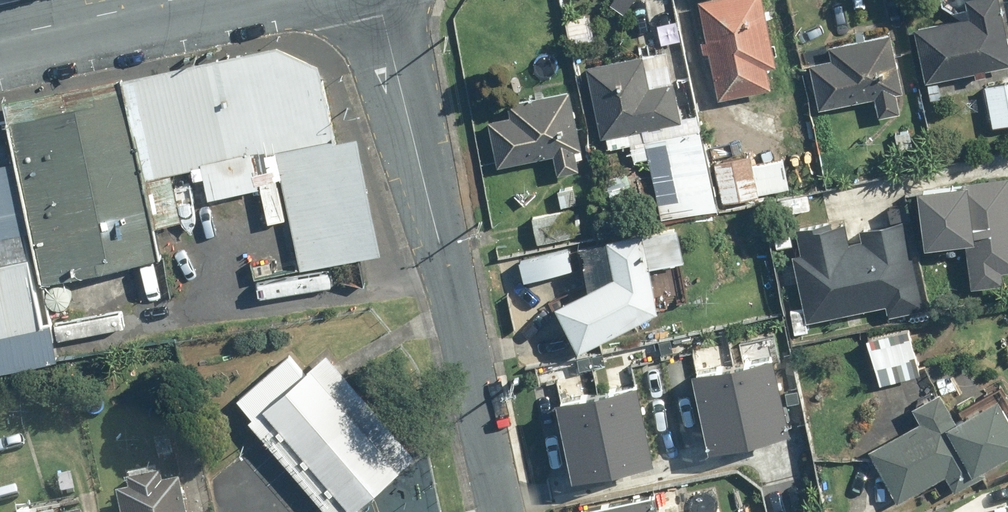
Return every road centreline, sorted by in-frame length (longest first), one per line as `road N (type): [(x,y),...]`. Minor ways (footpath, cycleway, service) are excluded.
road 1 (residential): [(379,0),(502,511)]
road 2 (residential): [(185,0),(0,40)]

